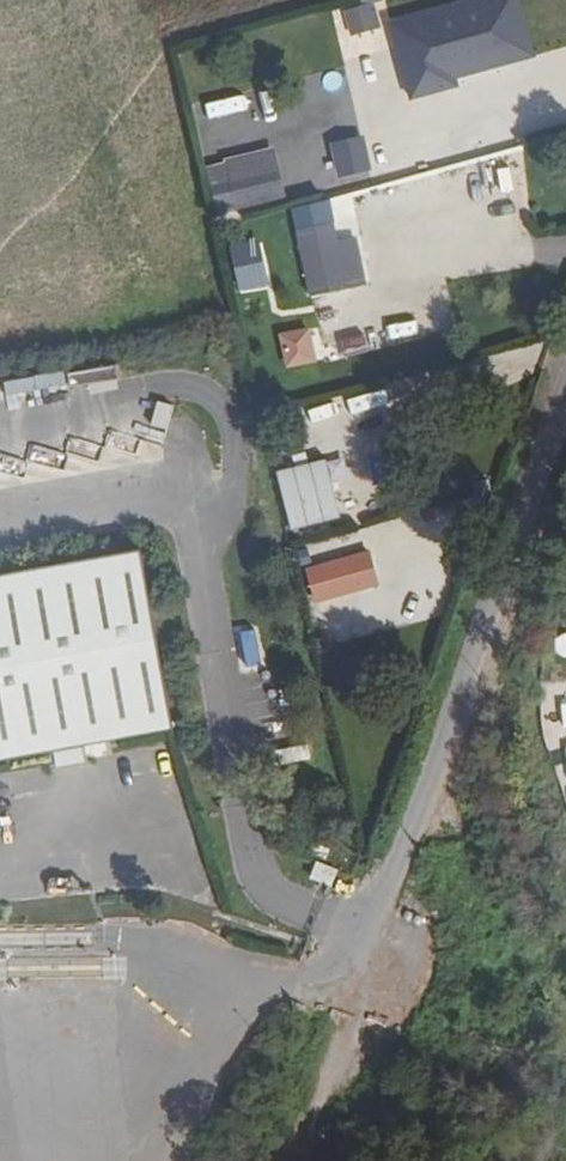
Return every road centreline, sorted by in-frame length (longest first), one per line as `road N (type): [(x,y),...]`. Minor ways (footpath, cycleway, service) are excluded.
road 1 (unclassified): [(363,973),(565,404)]
road 2 (track): [(299,1160),(363,973)]

